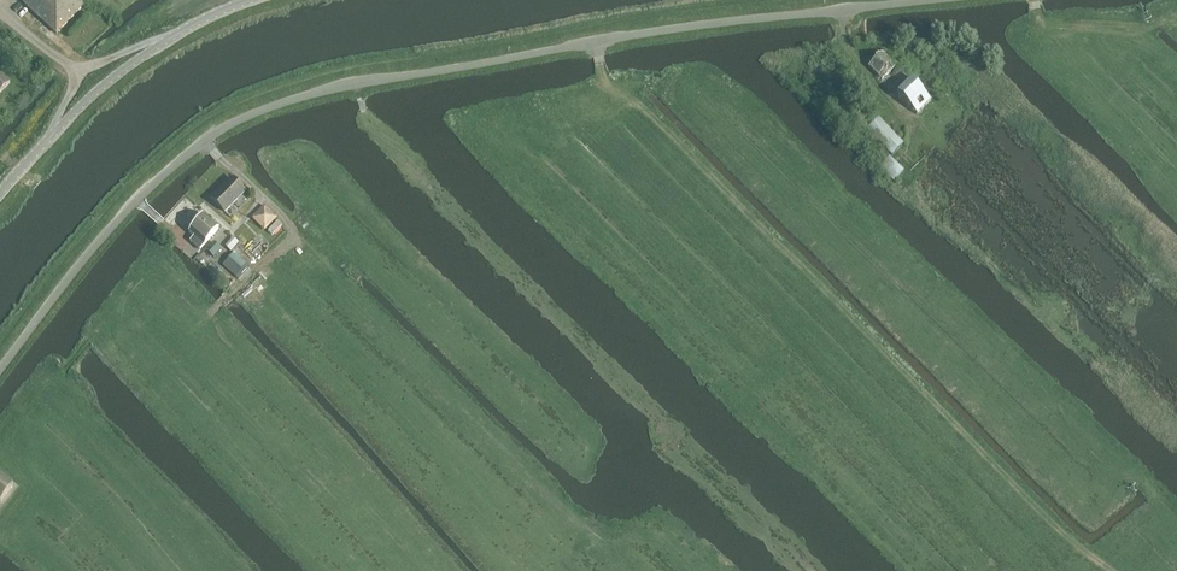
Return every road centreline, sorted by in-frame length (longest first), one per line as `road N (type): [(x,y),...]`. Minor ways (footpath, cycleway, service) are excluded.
road 1 (tertiary): [(0,373),(155,182),(212,136),(277,106),(355,80),(473,66),(595,39),(948,0)]
road 2 (track): [(1105,570),(602,72),(595,39)]
road 3 (unclassified): [(0,198),(104,87),(195,25),(254,0)]

